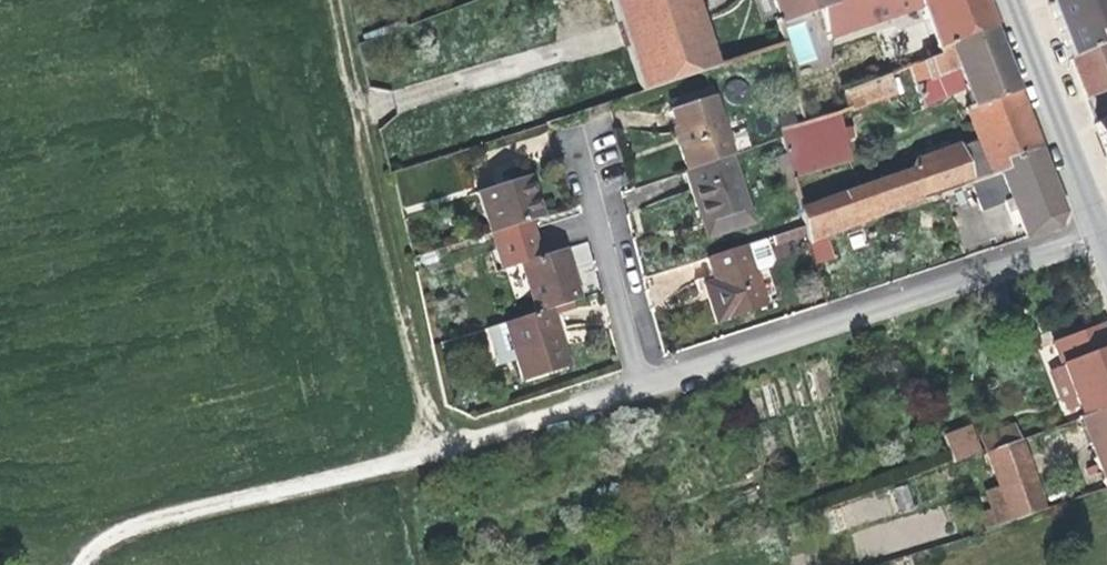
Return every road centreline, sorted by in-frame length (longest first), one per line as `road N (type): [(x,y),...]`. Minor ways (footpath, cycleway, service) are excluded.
road 1 (track): [(0,537),(34,542),(125,532),(573,408)]
road 2 (residential): [(639,388),(1102,234)]
road 3 (track): [(336,0),(437,452)]
road 4 (tertiary): [(1011,0),(1102,234)]
road 5 (residential): [(575,147),(639,388)]

